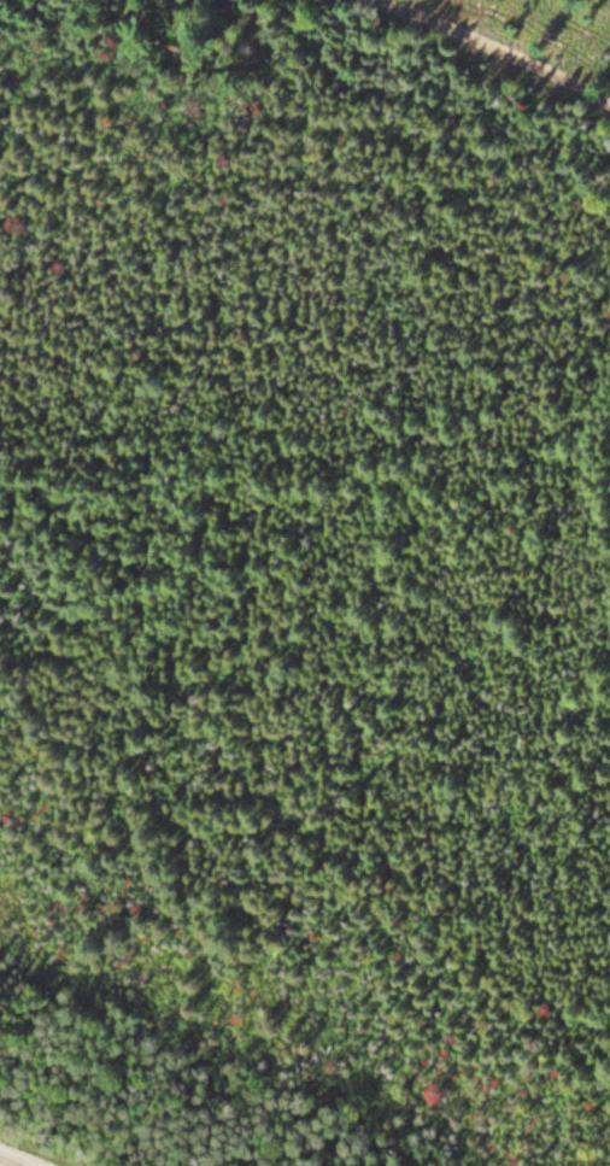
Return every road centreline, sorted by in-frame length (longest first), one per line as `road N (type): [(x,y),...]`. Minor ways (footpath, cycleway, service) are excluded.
road 1 (track): [(609,128),(569,87),(438,18),(379,0)]

